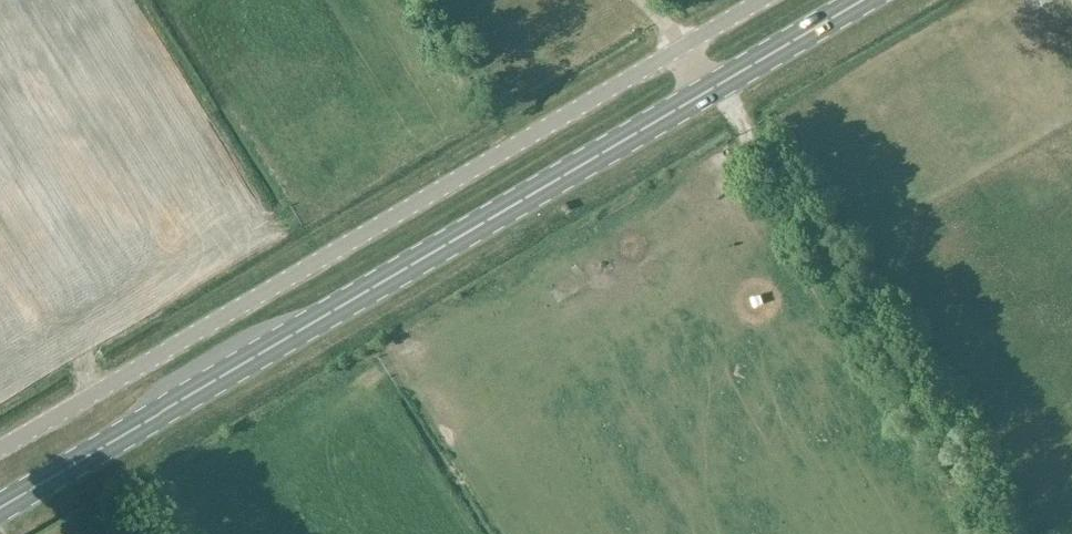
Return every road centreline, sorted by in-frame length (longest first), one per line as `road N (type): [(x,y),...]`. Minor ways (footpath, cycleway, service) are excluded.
road 1 (primary): [(0,508),(708,91)]
road 2 (unclassified): [(685,48),(0,453)]
road 3 (primary): [(708,91),(863,0)]

